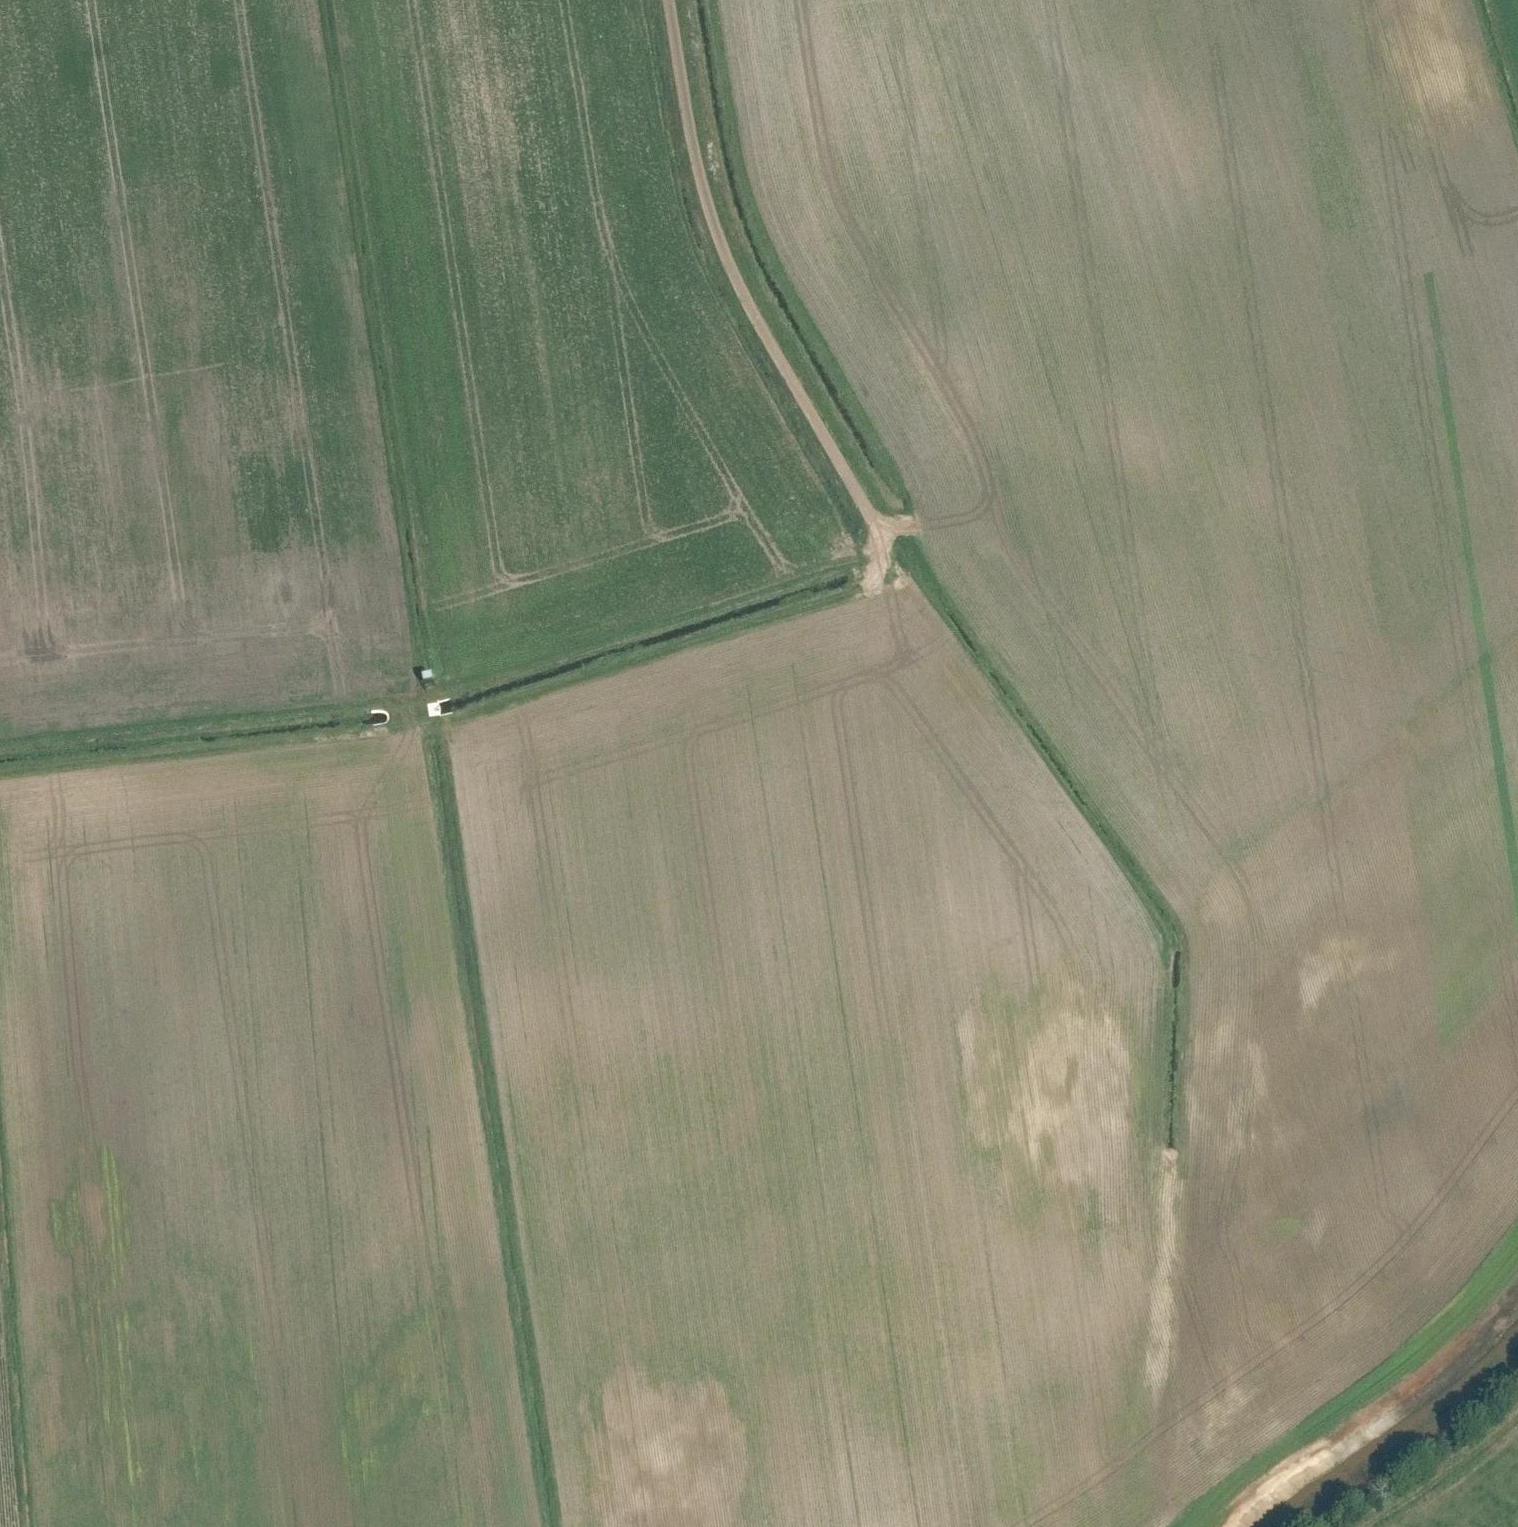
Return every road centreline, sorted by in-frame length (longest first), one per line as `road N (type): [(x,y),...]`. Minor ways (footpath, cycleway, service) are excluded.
road 1 (unclassified): [(870,514),(739,290),(712,224),(667,0)]
road 2 (track): [(1517,1321),(1405,1419),(1243,1526)]

